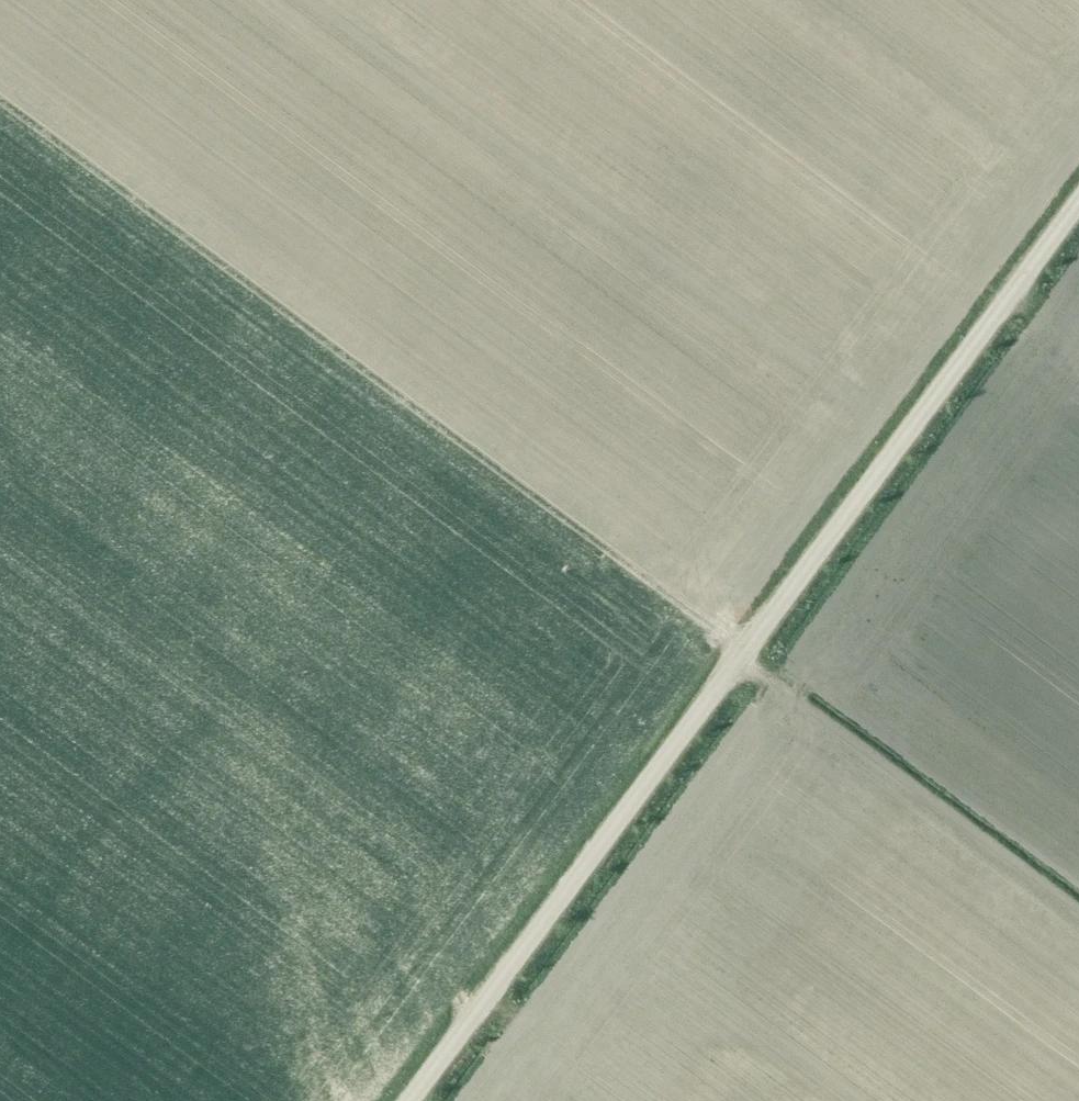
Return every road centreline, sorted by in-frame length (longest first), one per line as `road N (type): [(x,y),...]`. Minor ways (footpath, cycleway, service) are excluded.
road 1 (tertiary): [(411,1100),(1078,203)]

